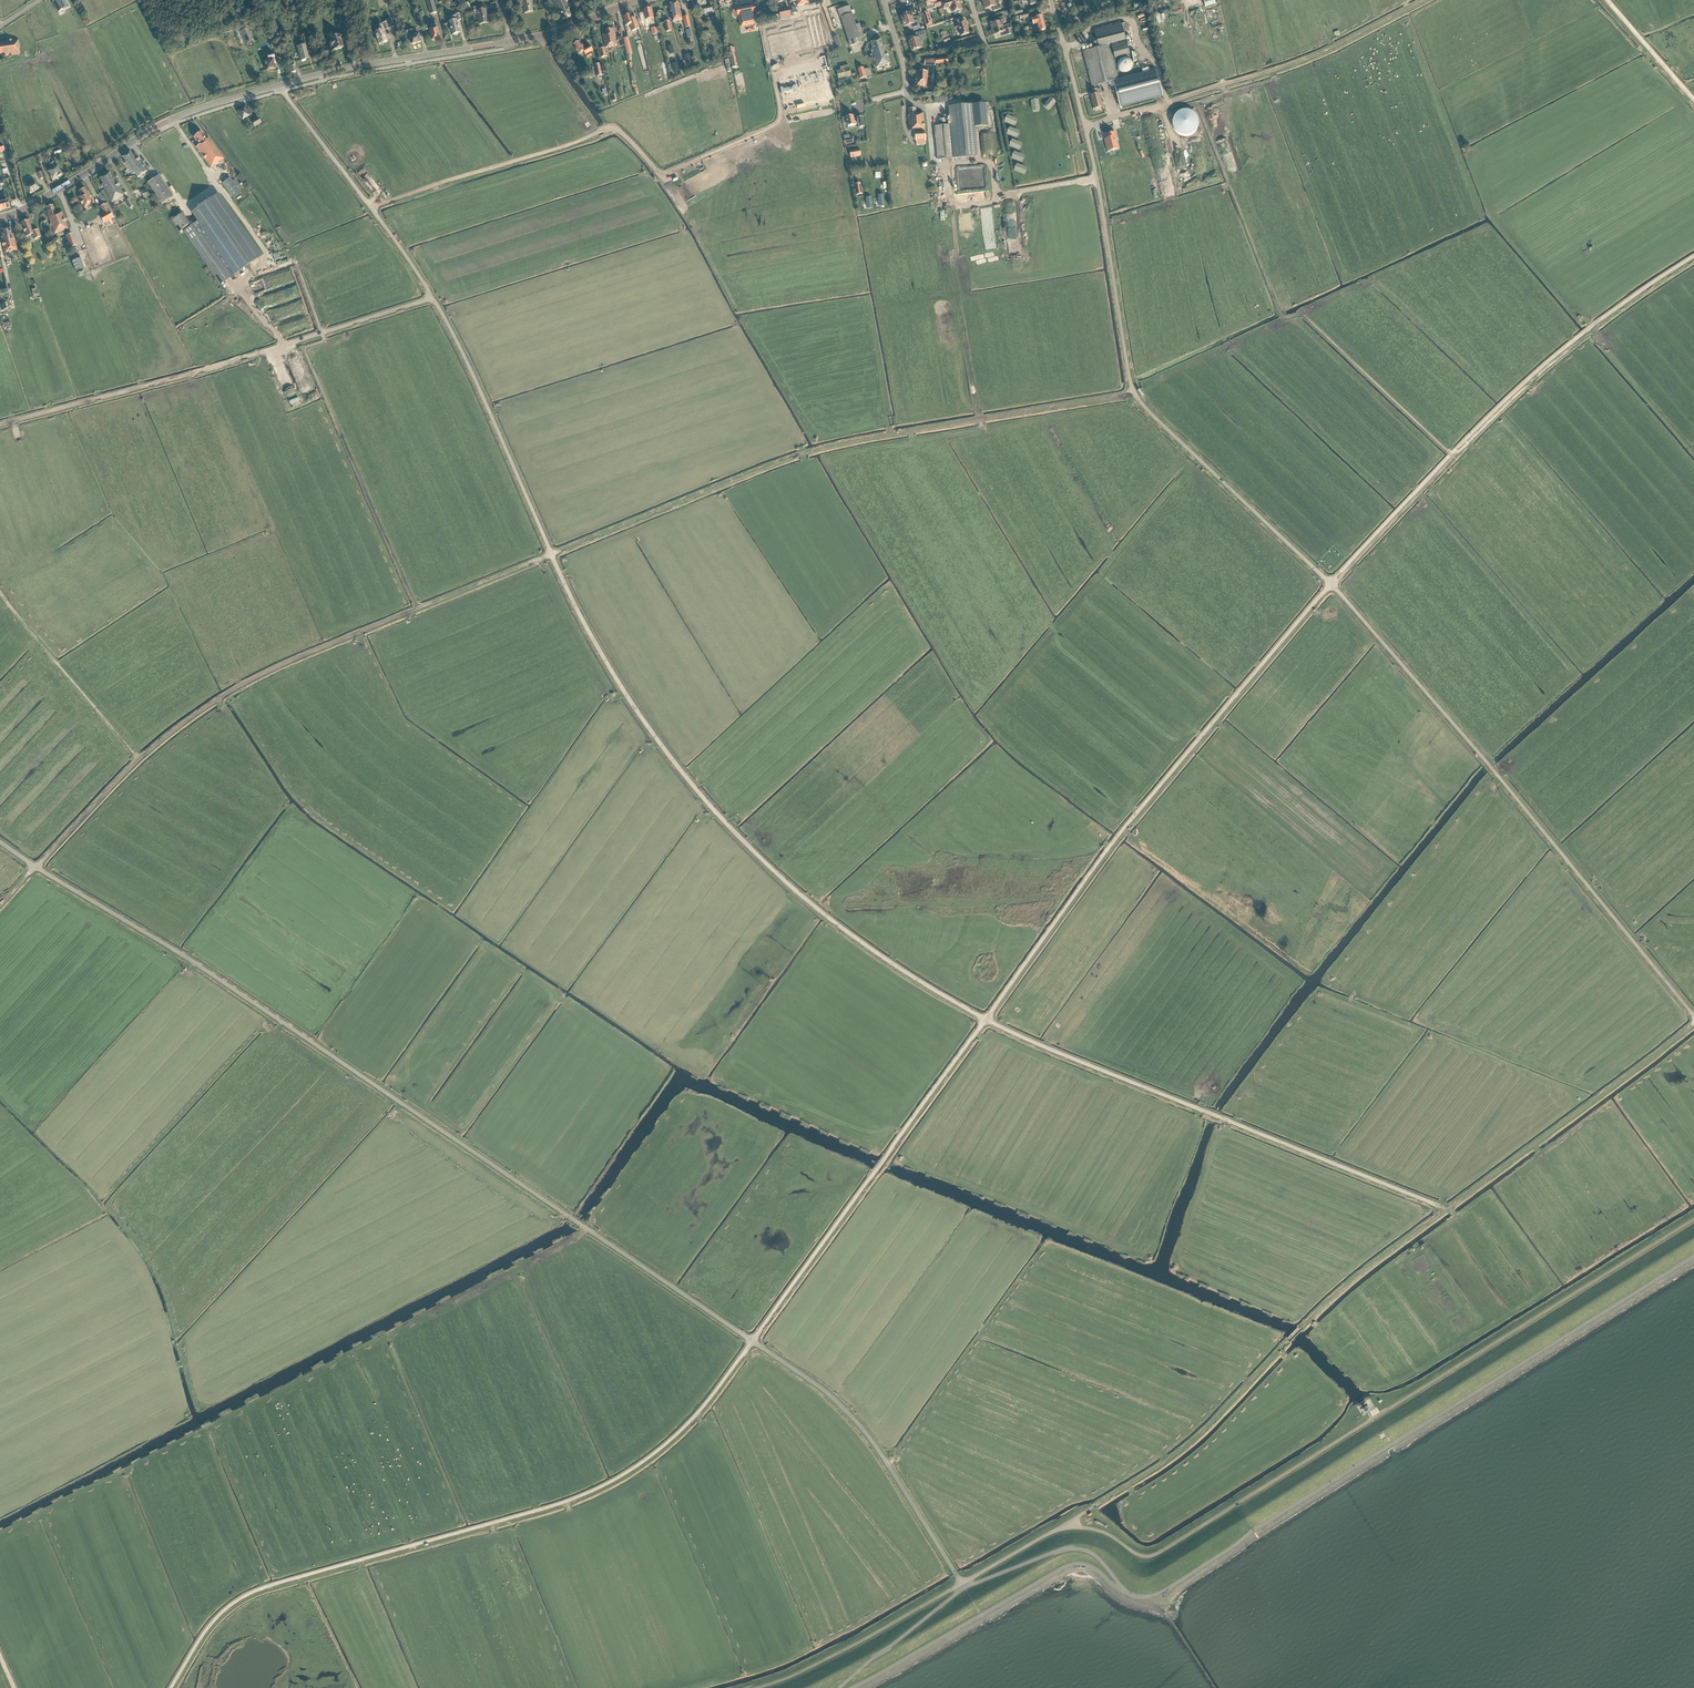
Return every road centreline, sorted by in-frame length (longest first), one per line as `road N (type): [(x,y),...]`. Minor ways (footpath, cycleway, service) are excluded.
road 1 (track): [(0,906),(138,757),(276,668),(812,451),(1134,394)]
road 2 (unclassified): [(962,1584),(870,1438),(827,1393),(192,961),(0,842)]
road 3 (unclassified): [(278,86),(432,298),(584,627),(650,735),(791,887),(880,957),(985,1019)]
road 4 (unclassified): [(1693,1015),(1346,600),(1134,394),(1085,127)]
road 5 (track): [(1300,1329),(1357,1277),(1693,1023)]
road 6 (track): [(985,1019),(1446,1208)]
road 7 (track): [(370,207),(608,128),(670,173),(777,123),(771,72)]
road 8 (track): [(0,425),(432,298)]
road 9 (track): [(1300,1329),(1184,1448),(1052,1532)]
road 10 (track): [(1427,0),(1291,66),(1135,112)]
road 11 (tertiary): [(509,42),(278,86)]
road 12 (track): [(138,757),(0,592)]
road 13 (tertiary): [(0,218),(158,126)]
road 14 (track): [(1063,42),(902,60)]
road 15 (tertiary): [(509,42),(640,0)]
road 16 (track): [(1693,100),(1607,0)]
road 17 (residential): [(1085,127),(1051,0)]
road 18 (tertiary): [(278,86),(158,126)]

